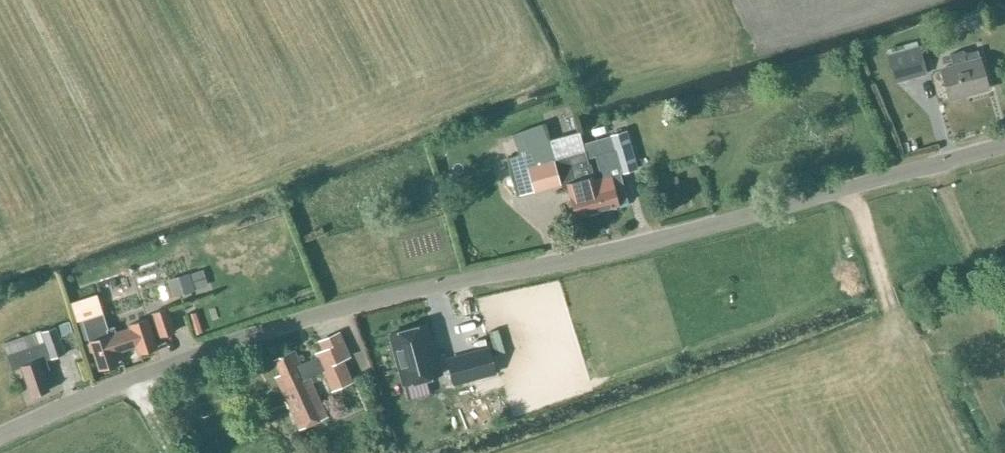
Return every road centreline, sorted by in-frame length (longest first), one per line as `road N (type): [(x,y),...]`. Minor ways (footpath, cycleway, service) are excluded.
road 1 (unclassified): [(0,434),(239,331),(849,189),(1004,144)]

